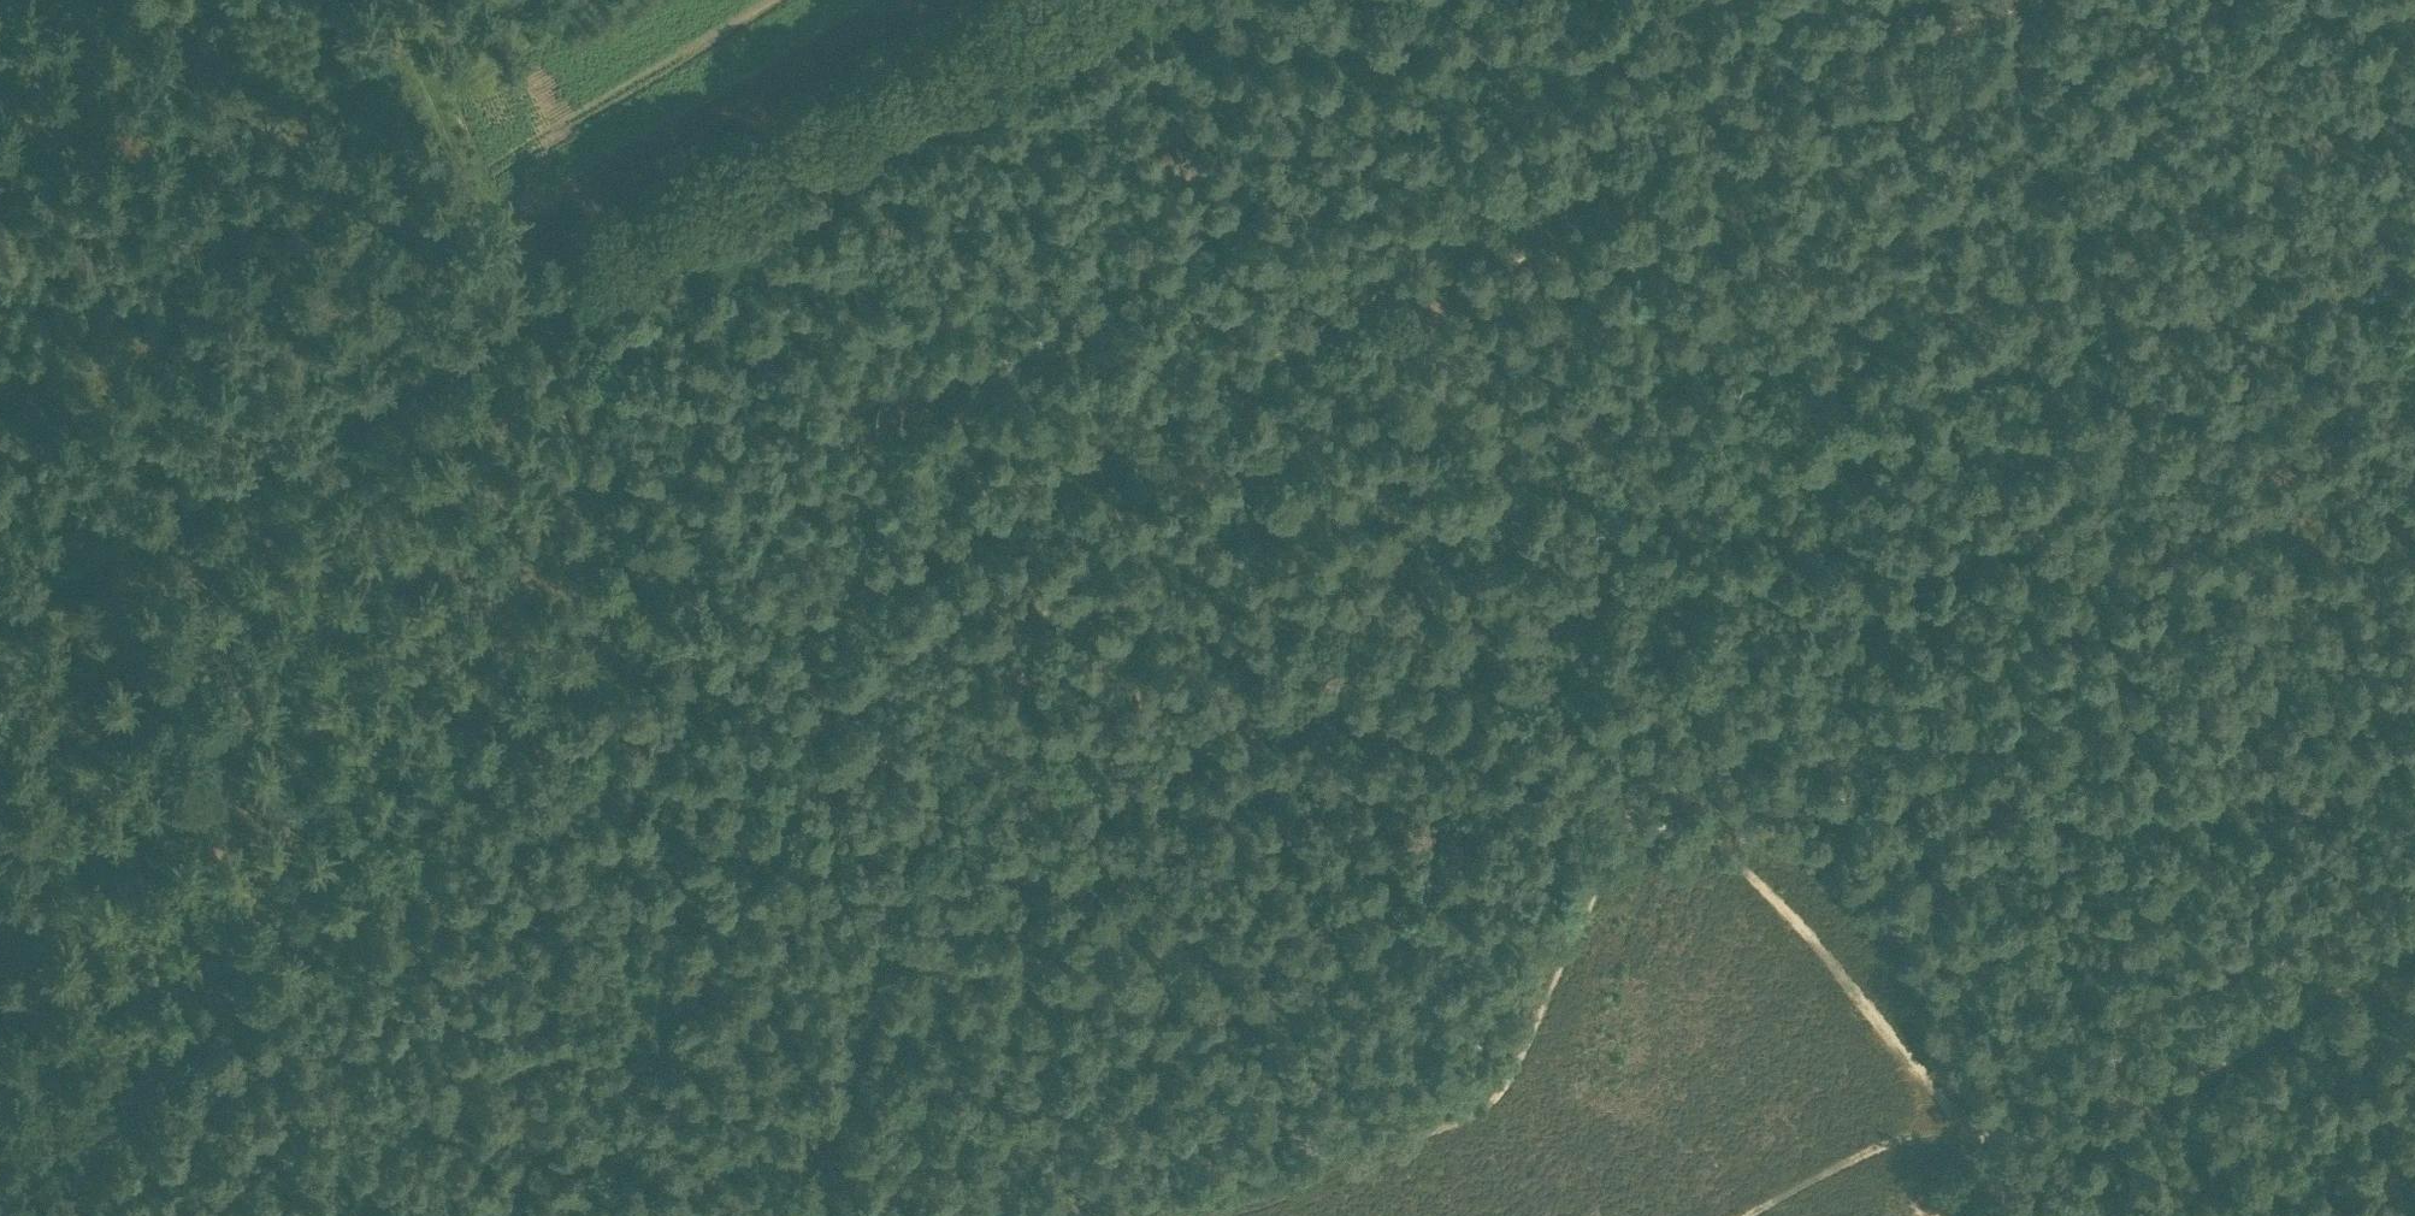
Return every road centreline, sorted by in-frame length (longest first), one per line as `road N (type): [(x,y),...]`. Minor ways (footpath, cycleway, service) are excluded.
road 1 (track): [(36,1215),(174,1072),(668,600),(848,602)]
road 2 (track): [(538,282),(0,593)]
road 3 (track): [(538,282),(394,0)]

